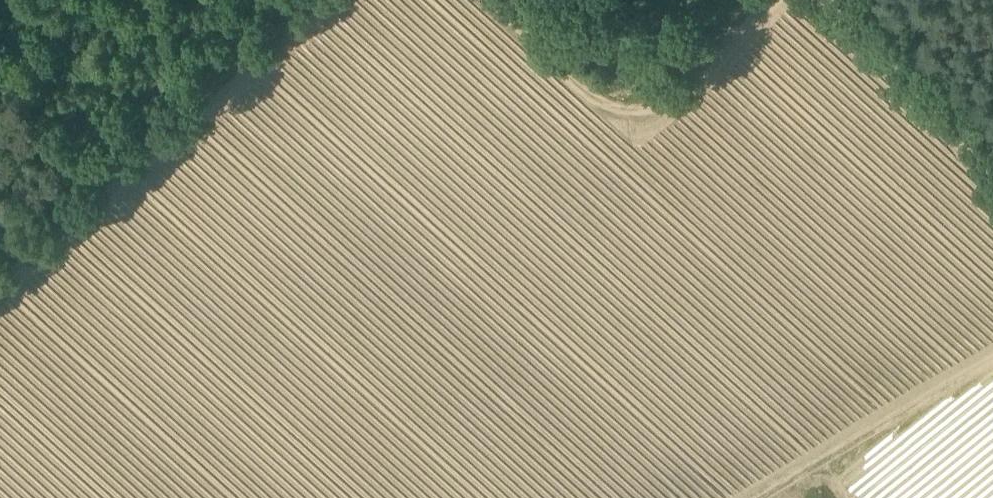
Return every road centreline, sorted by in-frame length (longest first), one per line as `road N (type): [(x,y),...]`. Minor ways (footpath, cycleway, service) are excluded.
road 1 (track): [(340,0),(0,296)]
road 2 (track): [(781,0),(703,95),(660,119),(613,109),(491,0)]
road 3 (track): [(992,233),(862,49),(813,0)]
road 4 (track): [(992,367),(790,497)]

